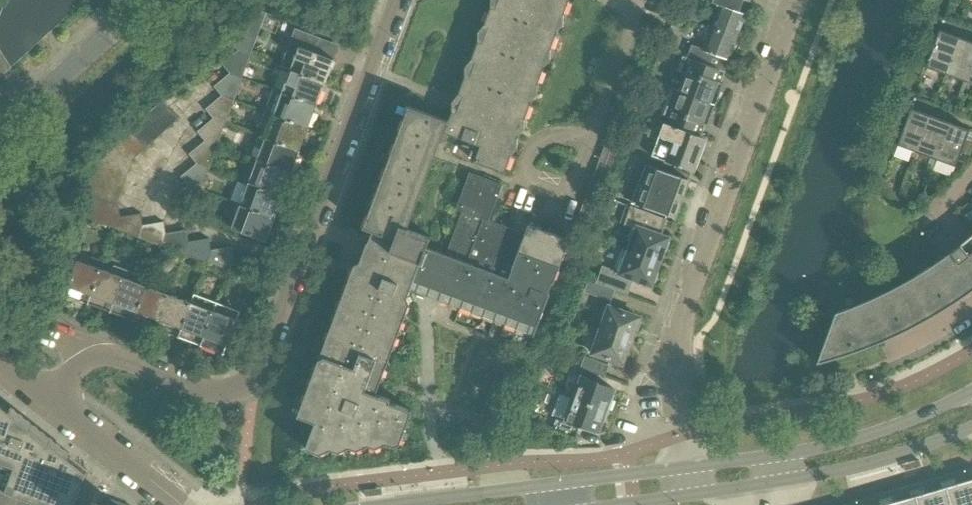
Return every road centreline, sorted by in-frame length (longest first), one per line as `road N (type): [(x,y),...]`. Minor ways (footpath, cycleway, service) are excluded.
road 1 (residential): [(403,0),(249,382),(205,390),(109,355),(90,356),(75,363),(47,400)]
road 2 (residential): [(691,468),(675,340),(794,0)]
road 3 (secondary): [(971,392),(849,442),(764,458)]
road 4 (secondary): [(764,483),(872,462),(971,428)]
road 5 (residential): [(0,130),(145,0)]
road 6 (secondary): [(567,484),(387,504)]
road 7 (residential): [(179,504),(47,400)]
road 8 (secondary): [(691,468),(567,484)]

